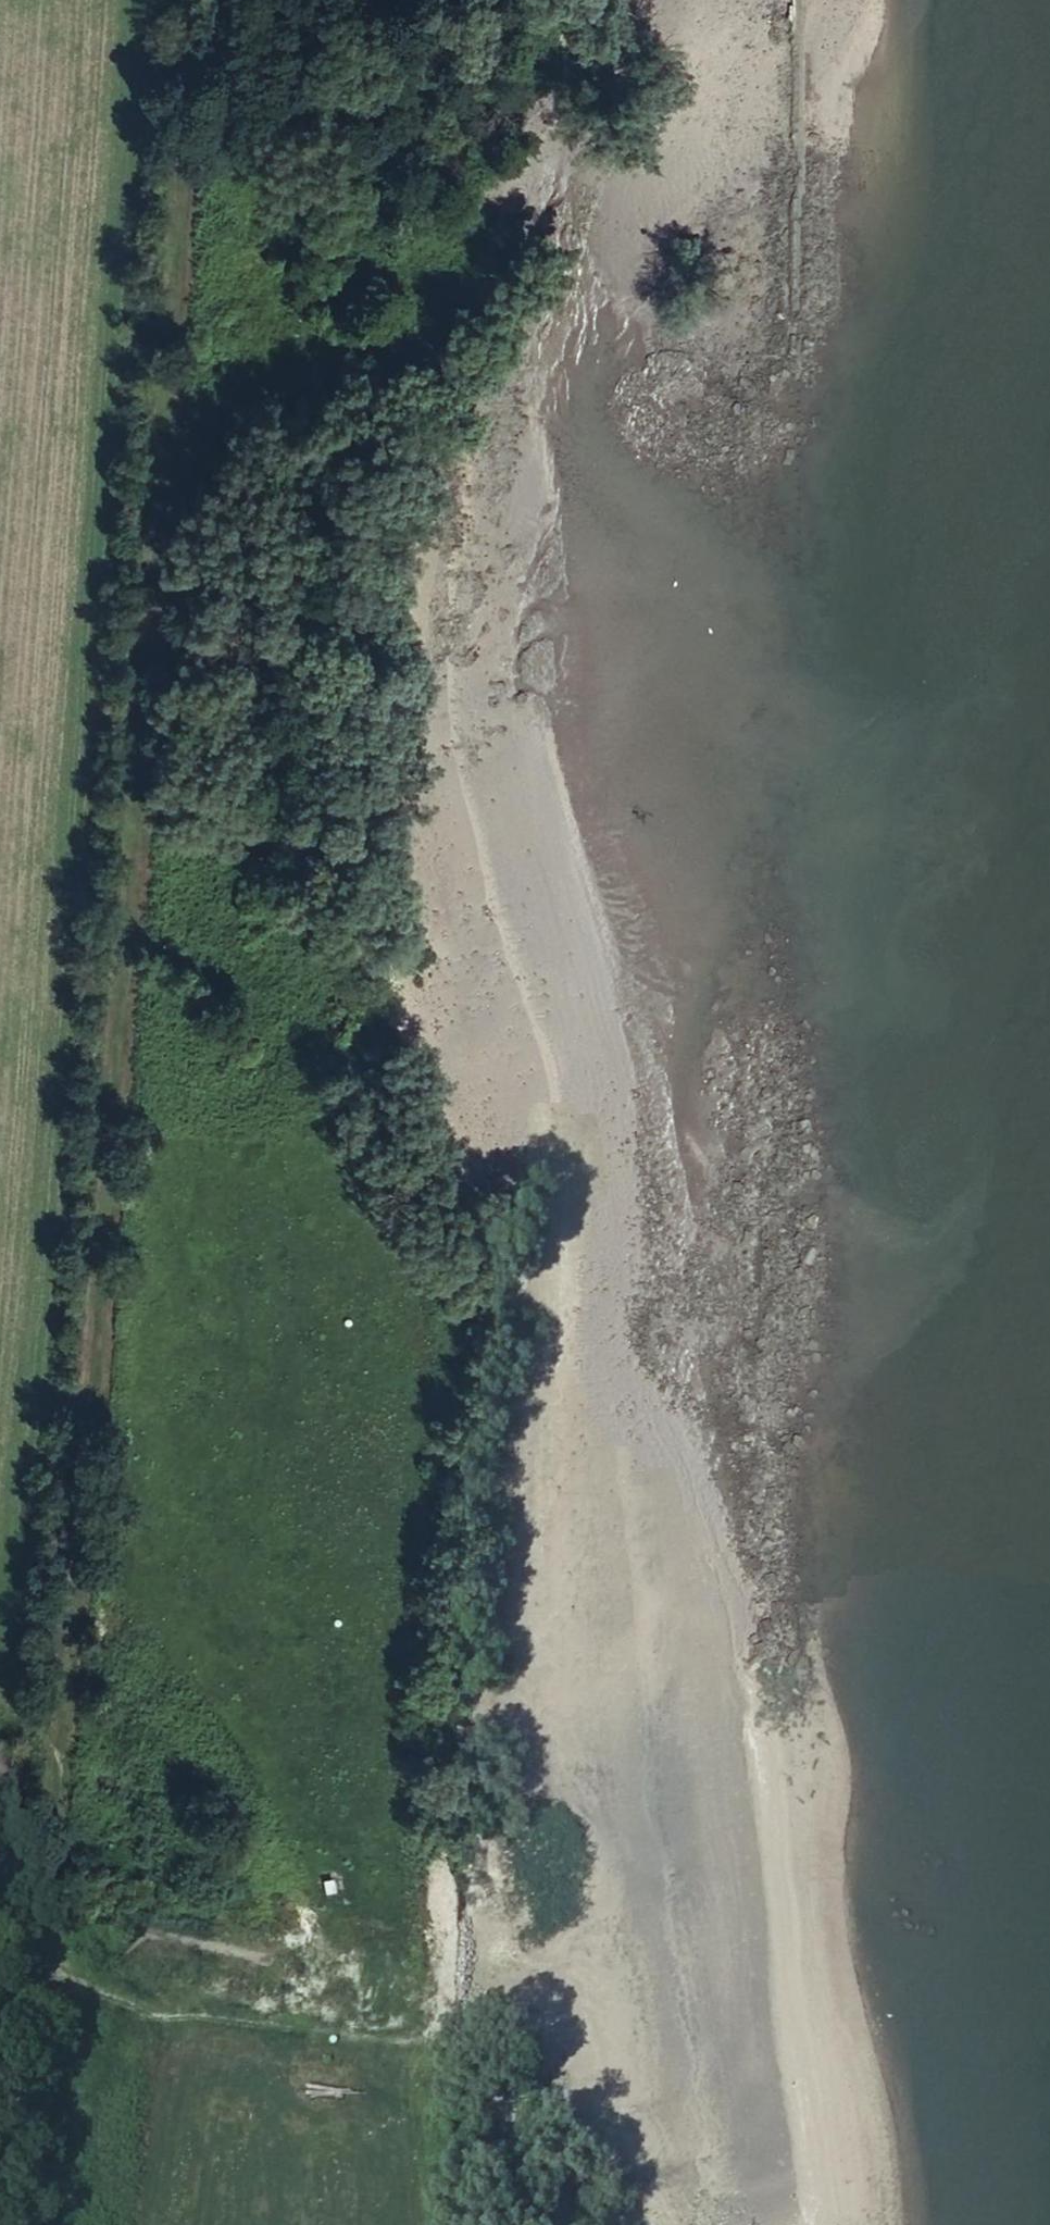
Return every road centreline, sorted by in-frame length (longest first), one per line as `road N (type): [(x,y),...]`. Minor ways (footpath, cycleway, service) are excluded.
road 1 (track): [(0,1973),(25,1974),(77,1750),(199,0)]
road 2 (track): [(0,2213),(25,1974)]

